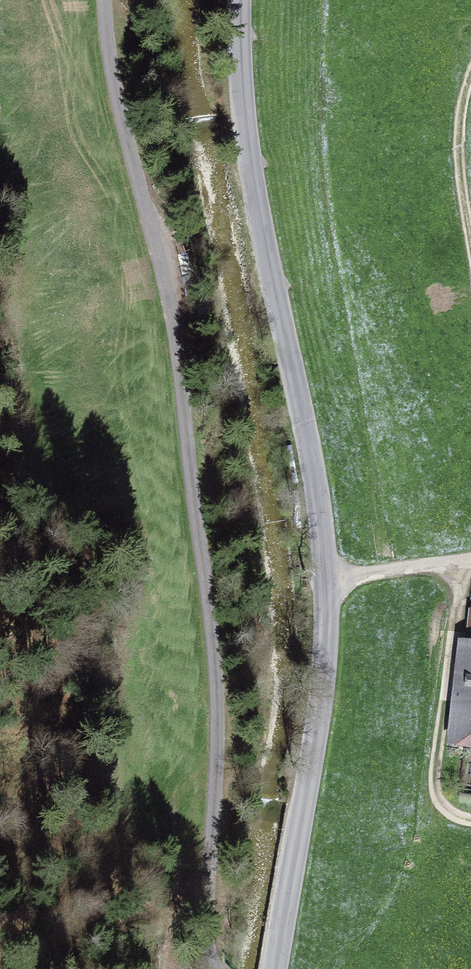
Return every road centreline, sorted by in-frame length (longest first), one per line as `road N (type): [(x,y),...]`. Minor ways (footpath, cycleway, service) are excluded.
road 1 (unclassified): [(240,0),(248,156),(313,471),(326,577),(322,693),(276,968)]
road 2 (track): [(211,968),(217,722),(211,615),(171,311),(115,87),(104,0)]
road 3 (track): [(463,564),(434,797),(470,825)]
road 4 (track): [(470,247),(459,157),(470,73)]
road 5 (track): [(326,577),(470,563)]

